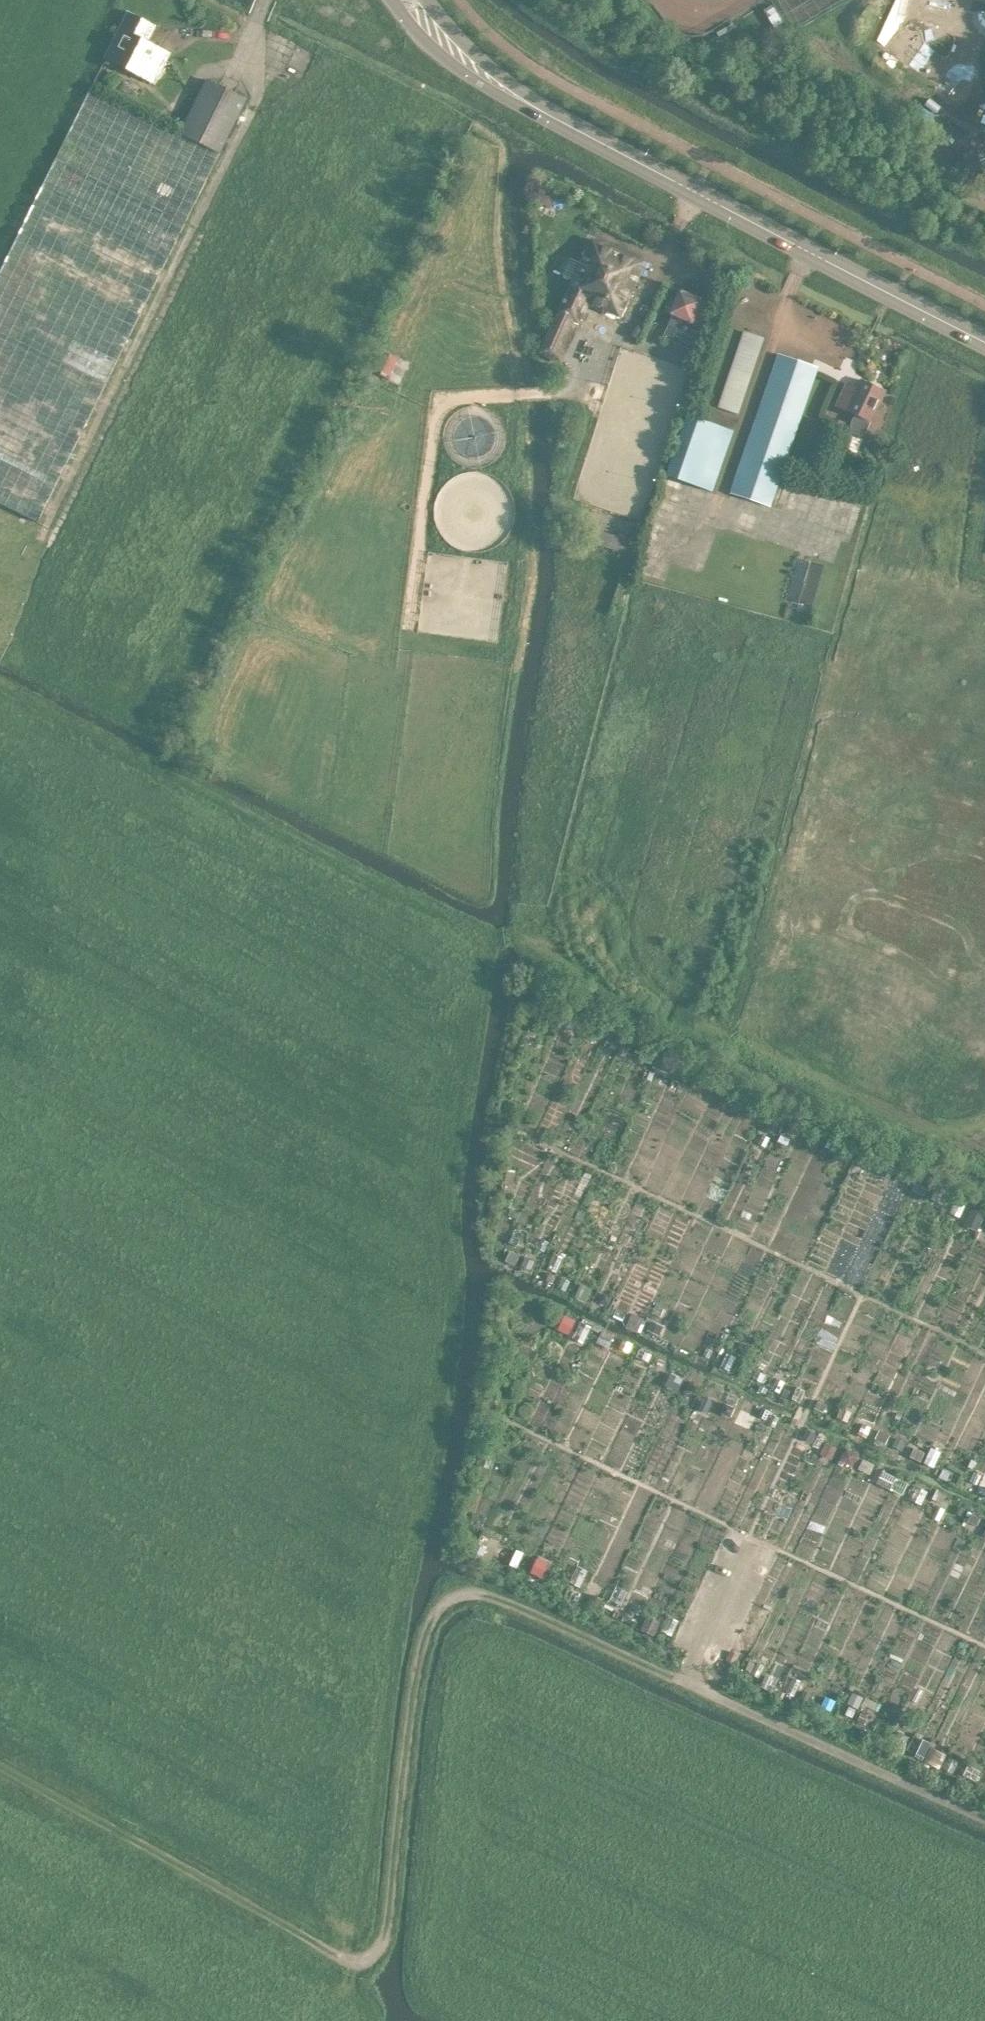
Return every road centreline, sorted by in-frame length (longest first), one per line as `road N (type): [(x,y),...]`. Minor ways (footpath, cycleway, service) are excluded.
road 1 (tertiary): [(984,339),(530,103),(471,64),(409,0)]
road 2 (track): [(366,1958),(381,1936),(417,1655),(436,1609),(457,1592),(481,1592),(683,1681)]
road 3 (track): [(409,627),(433,416),(450,395),(550,389),(593,367),(648,291),(695,192)]
road 4 (track): [(0,1769),(338,1960),(366,1958)]
road 5 (unclassified): [(984,1818),(683,1681)]

